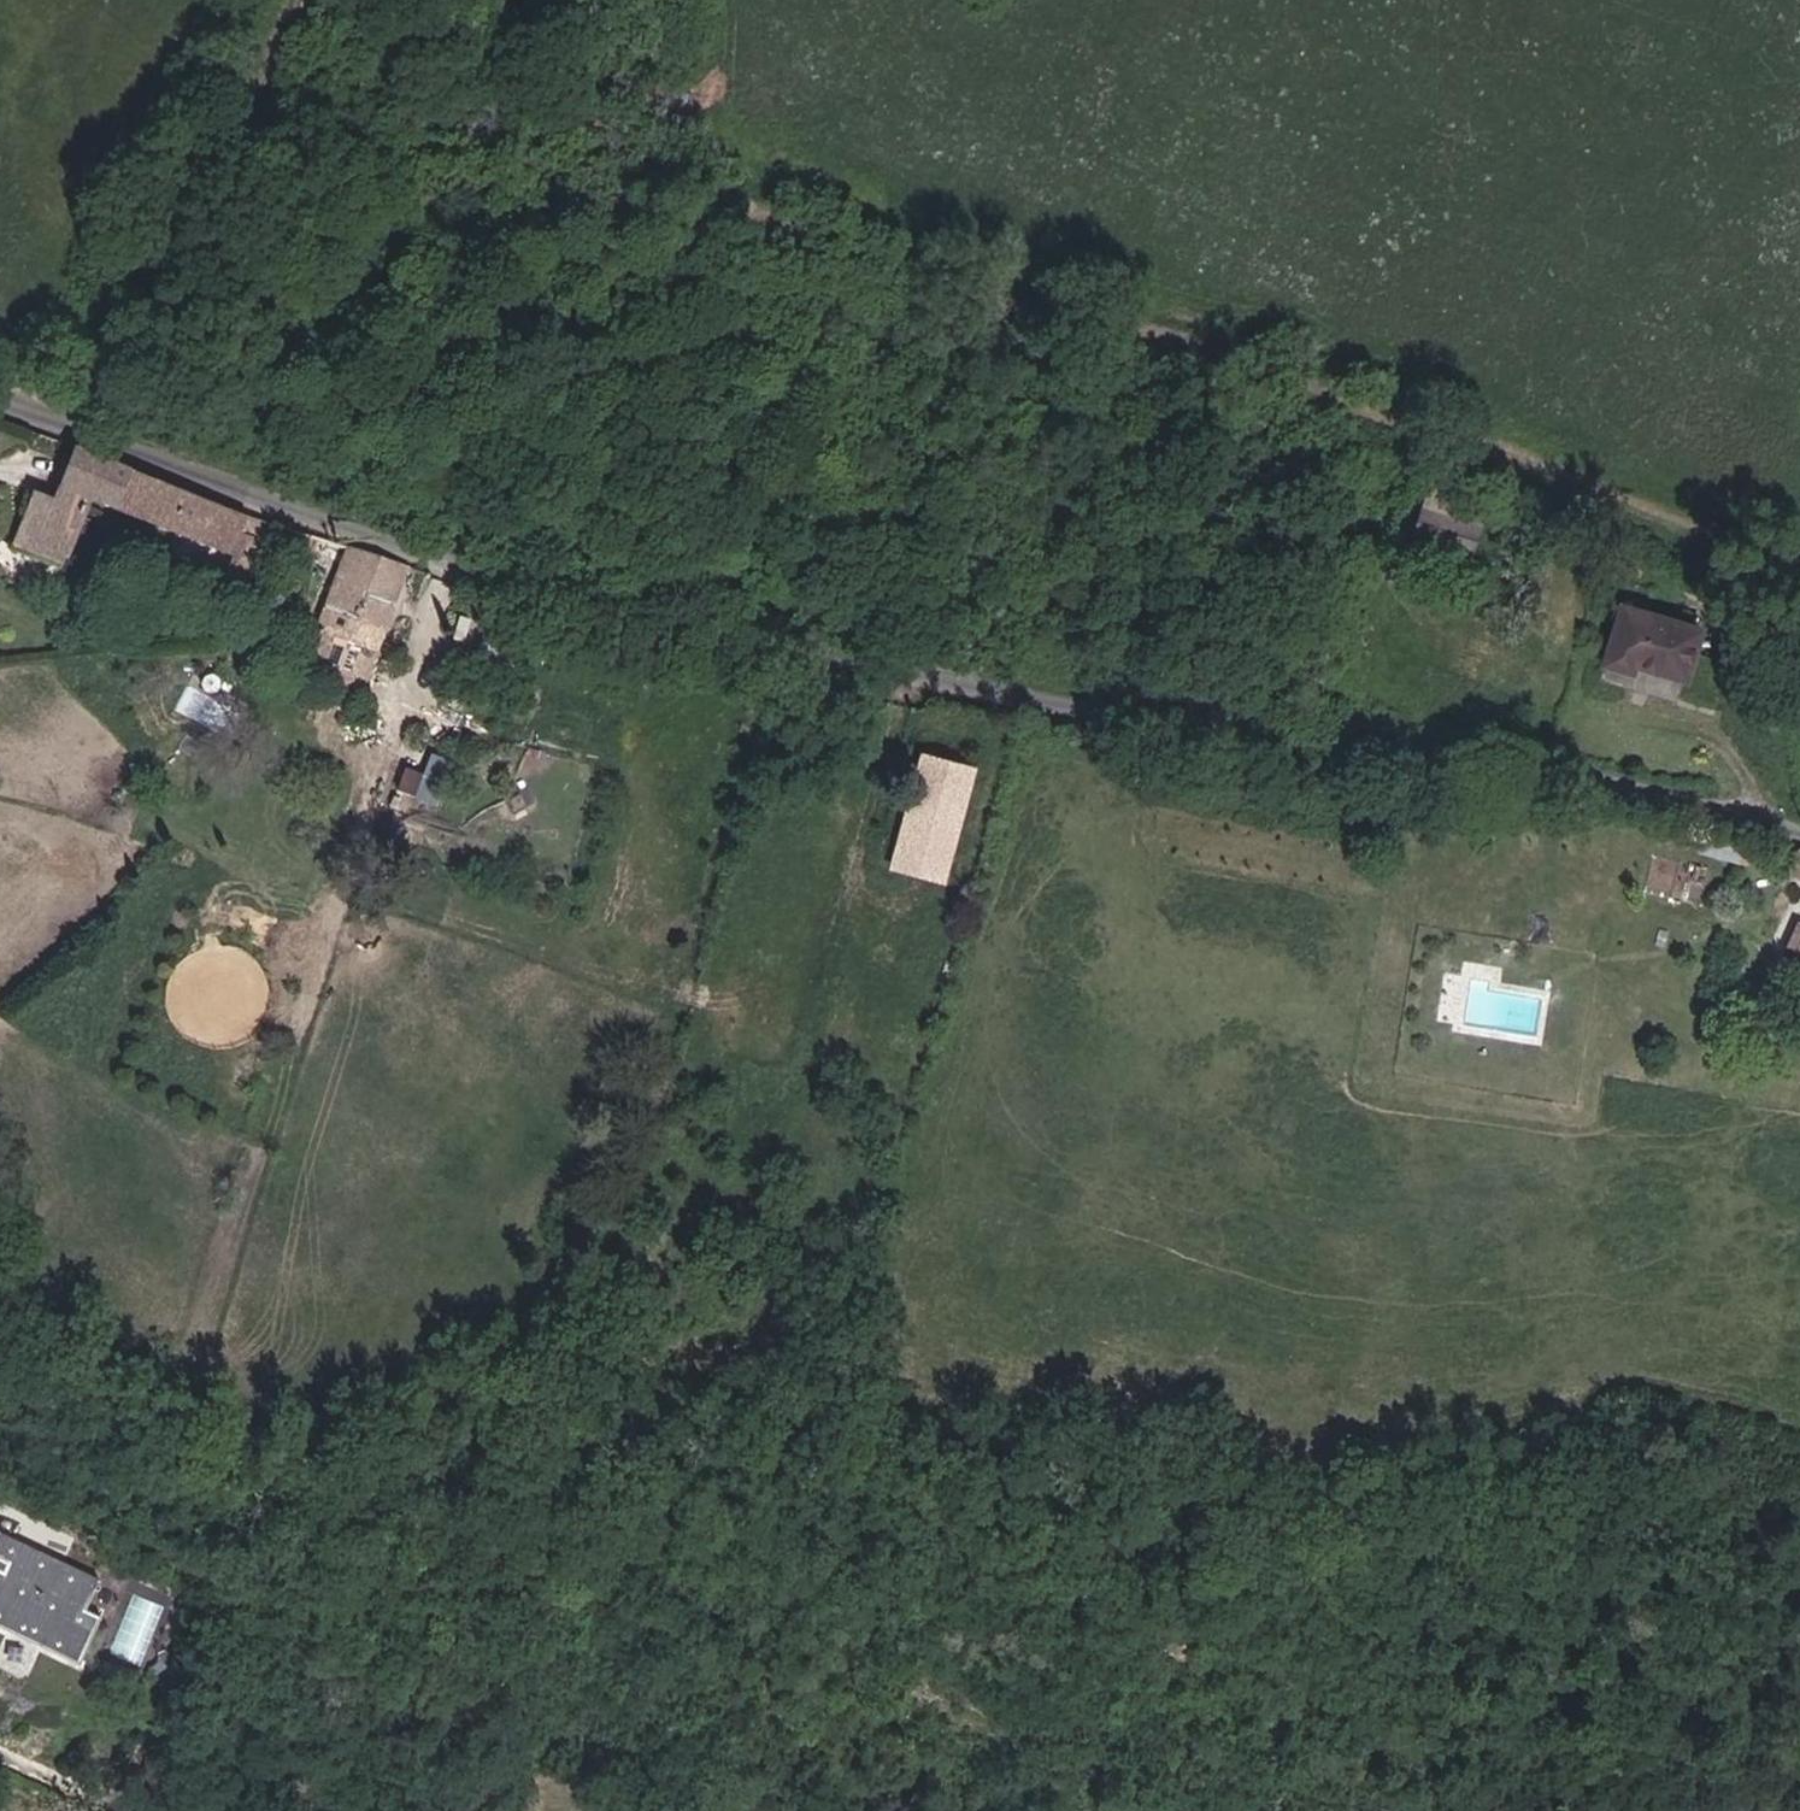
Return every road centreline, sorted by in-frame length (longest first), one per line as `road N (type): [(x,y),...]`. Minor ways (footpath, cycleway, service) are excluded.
road 1 (unclassified): [(0,392),(328,515),(945,685),(1592,775),(1799,836)]
road 2 (track): [(305,0),(94,430)]

